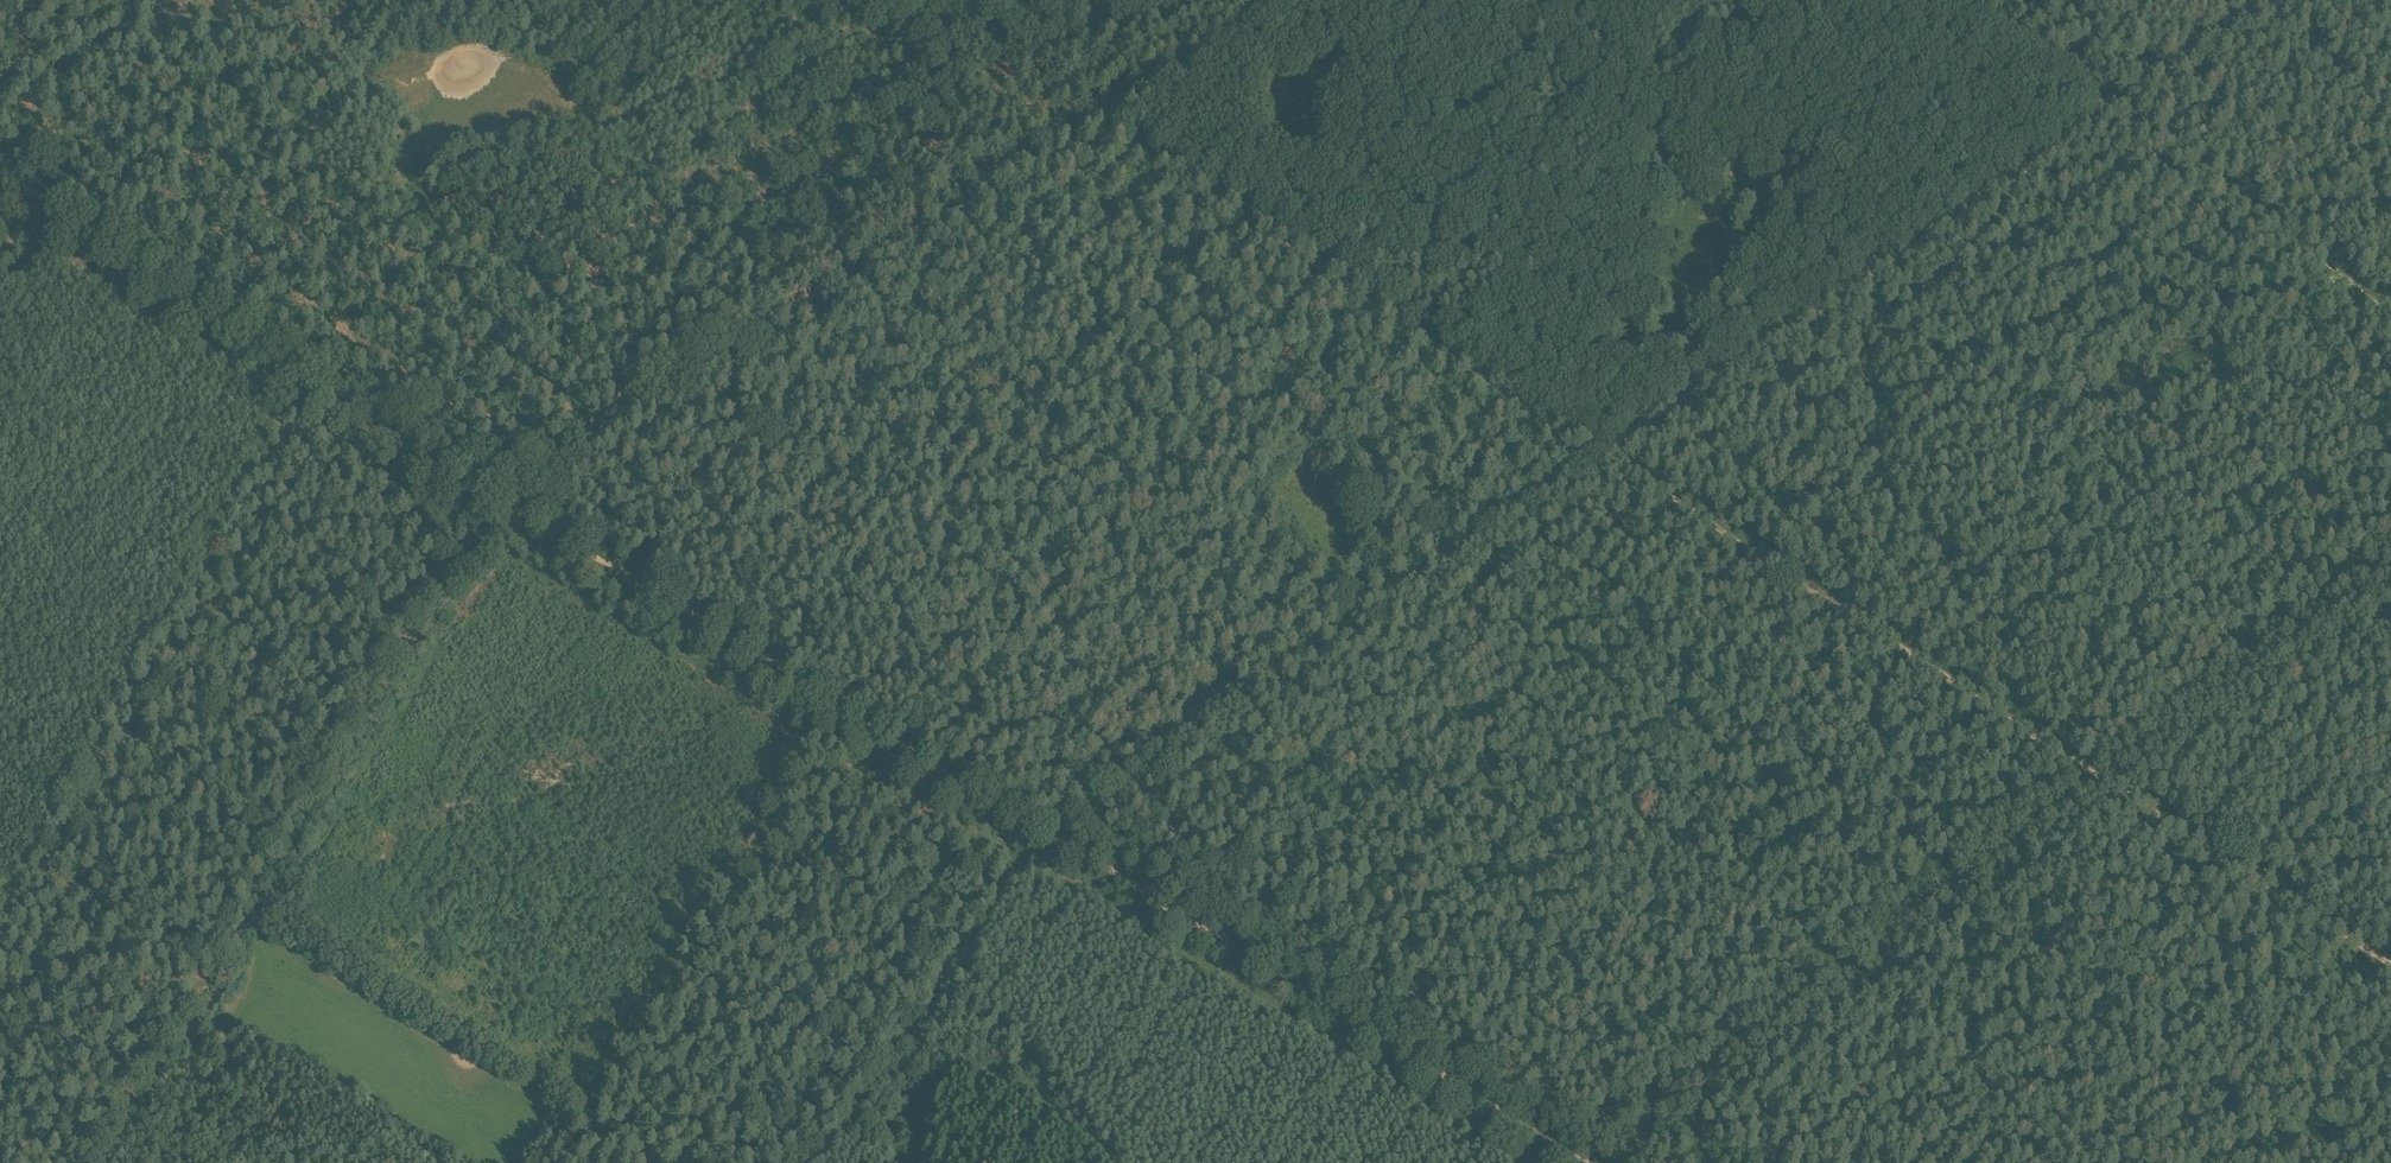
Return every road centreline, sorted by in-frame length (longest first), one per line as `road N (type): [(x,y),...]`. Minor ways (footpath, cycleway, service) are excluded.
road 1 (track): [(1589,1162),(700,614),(504,502),(0,173)]
road 2 (track): [(208,996),(506,503),(1288,0)]
road 3 (track): [(1591,447),(2263,0)]
road 4 (track): [(2090,772),(1573,1153)]
road 5 (track): [(2090,772),(1591,447)]
road 6 (track): [(2390,308),(1948,0)]
road 7 (track): [(2390,557),(2090,772)]
road 8 (track): [(2390,966),(2090,772)]
road 9 (track): [(1591,447),(1369,595)]
road 10 (track): [(1076,138),(867,0)]

